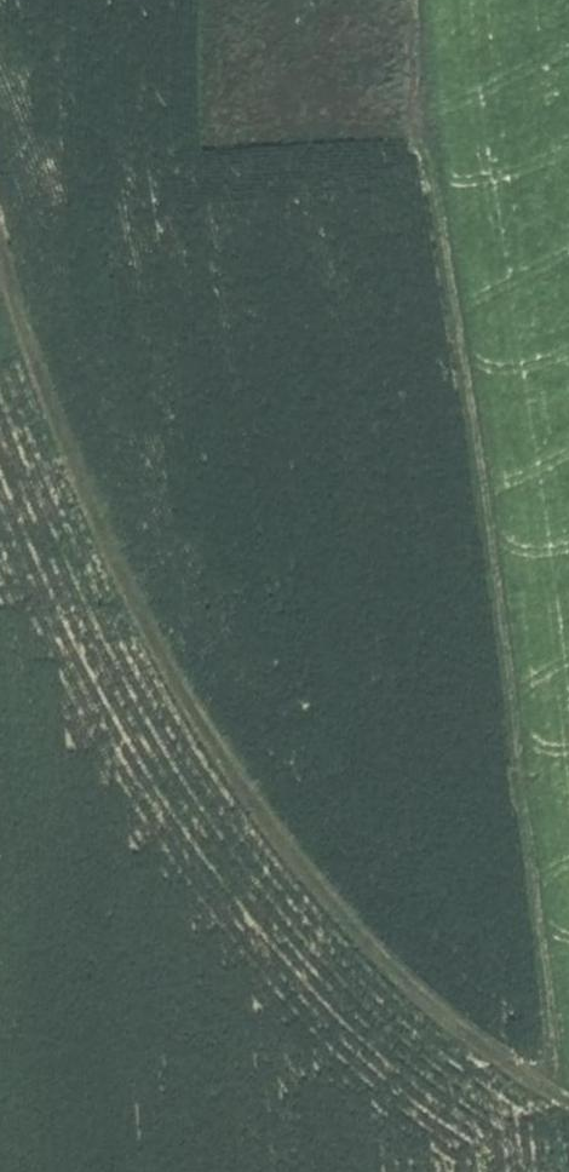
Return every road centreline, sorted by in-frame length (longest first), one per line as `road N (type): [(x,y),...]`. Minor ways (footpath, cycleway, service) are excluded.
road 1 (track): [(414,0),(567,1107)]
road 2 (track): [(0,265),(77,472),(155,644),(219,753),(387,963),(568,1108)]

